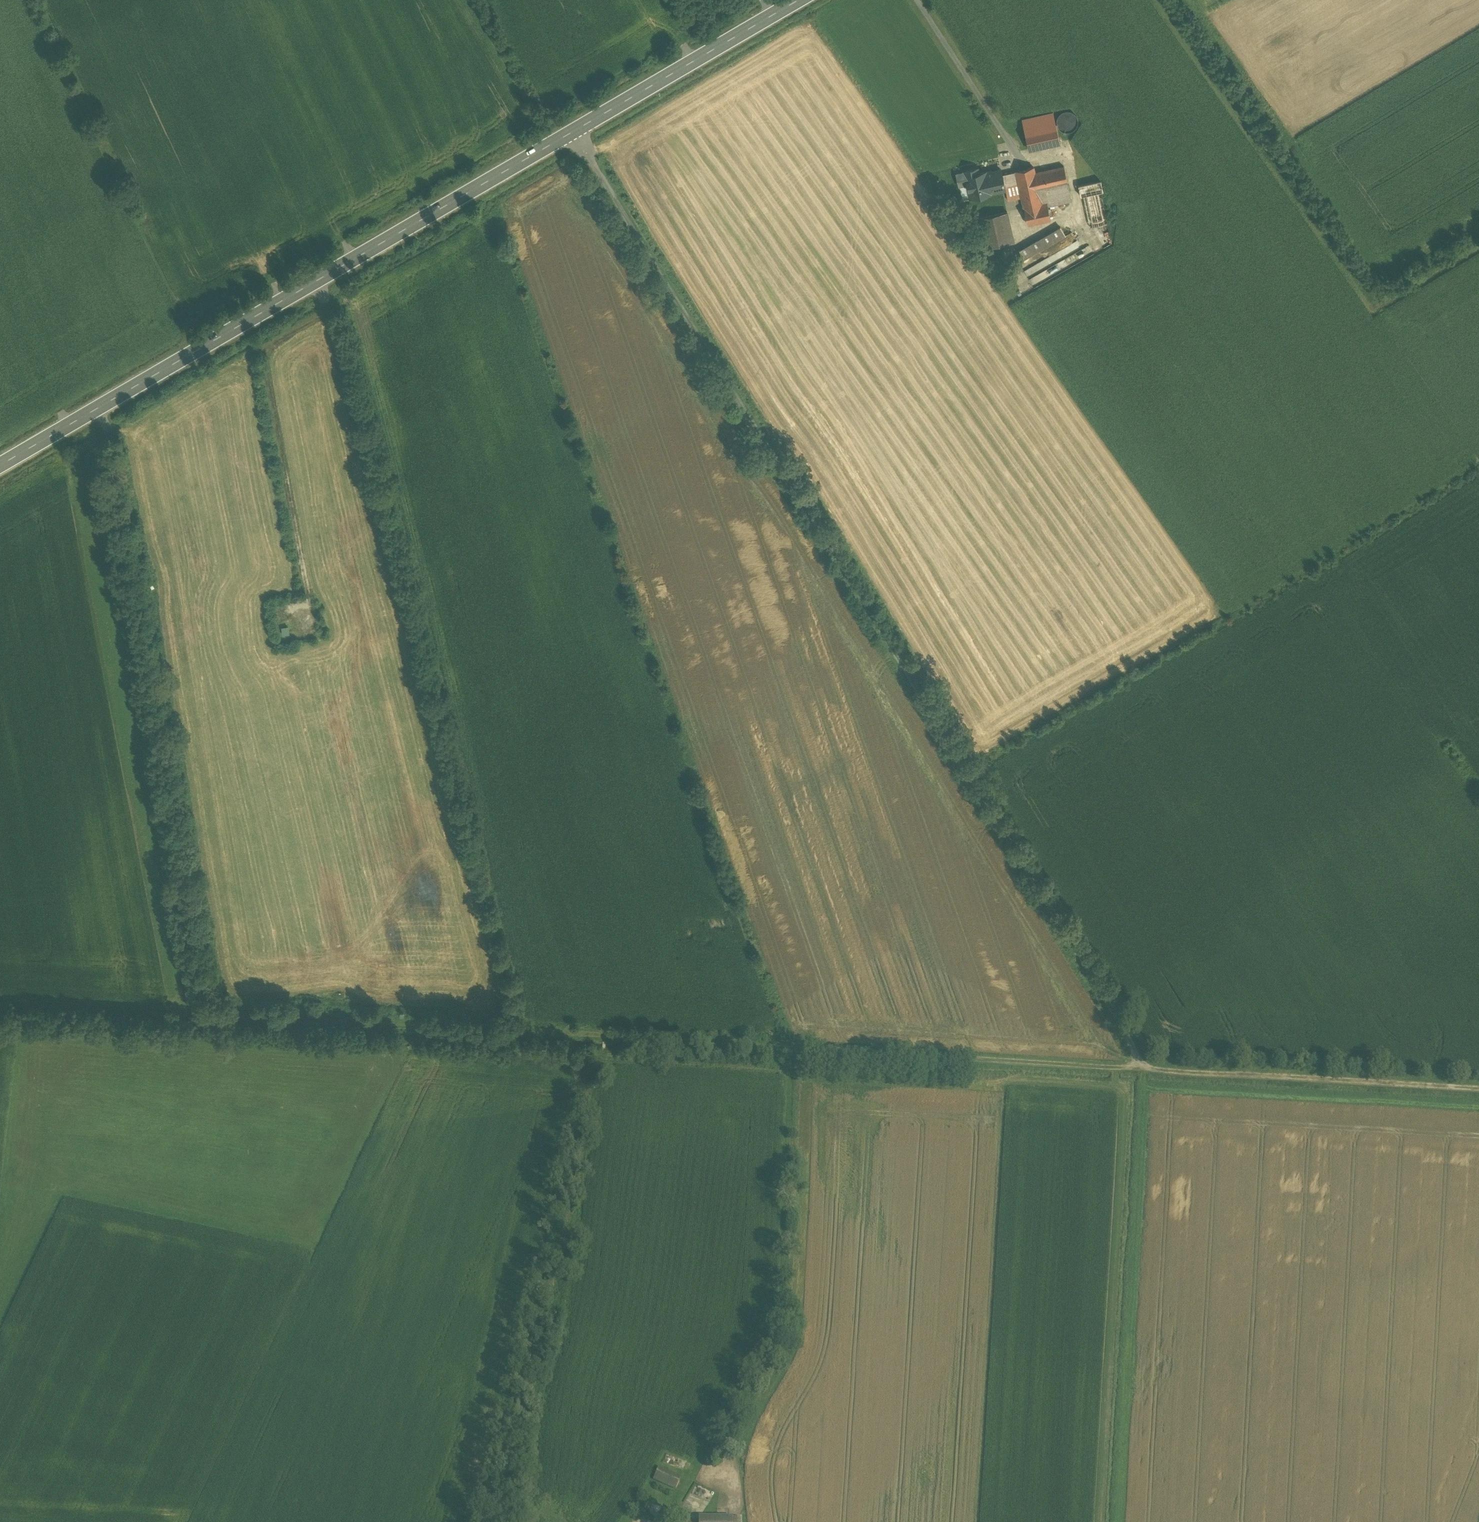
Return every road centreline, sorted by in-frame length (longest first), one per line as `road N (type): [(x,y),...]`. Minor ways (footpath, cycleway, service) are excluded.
road 1 (track): [(1478,1088),(0,1002)]
road 2 (track): [(1139,1067),(962,761),(575,130)]
road 3 (secondary): [(0,464),(799,0)]

